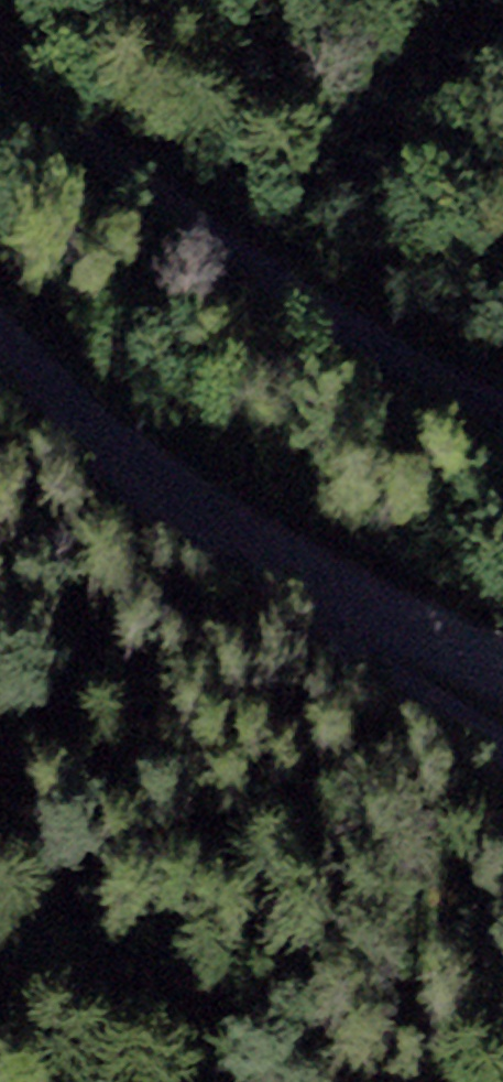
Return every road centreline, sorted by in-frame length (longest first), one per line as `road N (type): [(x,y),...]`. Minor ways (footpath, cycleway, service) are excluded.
road 1 (track): [(51,0),(143,42),(502,311)]
road 2 (residential): [(502,751),(344,650),(190,534),(162,485)]
road 3 (residential): [(162,485),(502,667)]
road 4 (residential): [(0,345),(162,485)]

